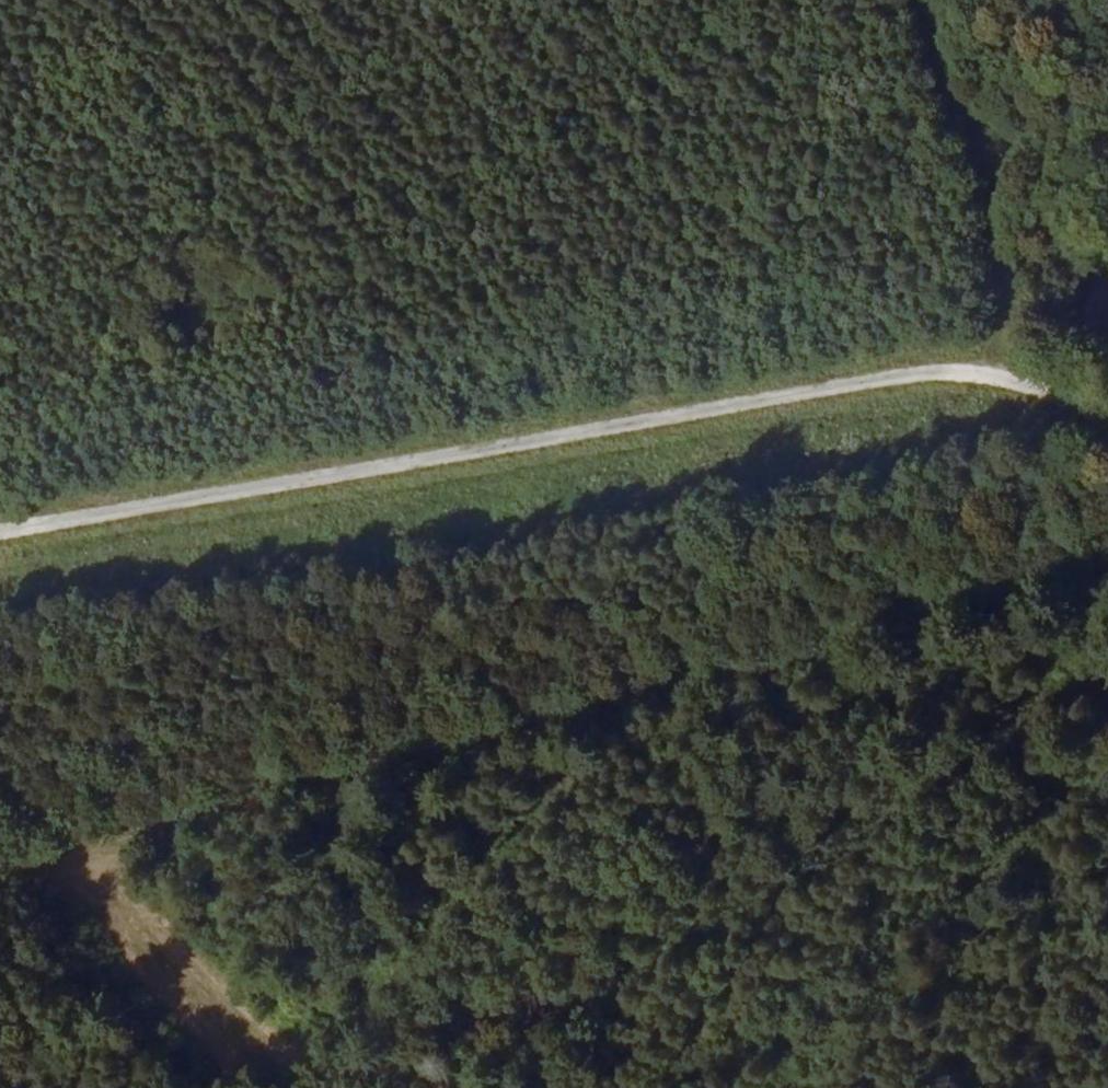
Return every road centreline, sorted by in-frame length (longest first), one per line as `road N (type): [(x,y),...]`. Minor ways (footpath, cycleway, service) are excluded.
road 1 (track): [(0,534),(930,375),(994,376),(1107,424)]
road 2 (track): [(1107,585),(62,877)]
road 3 (track): [(259,1087),(62,877)]

